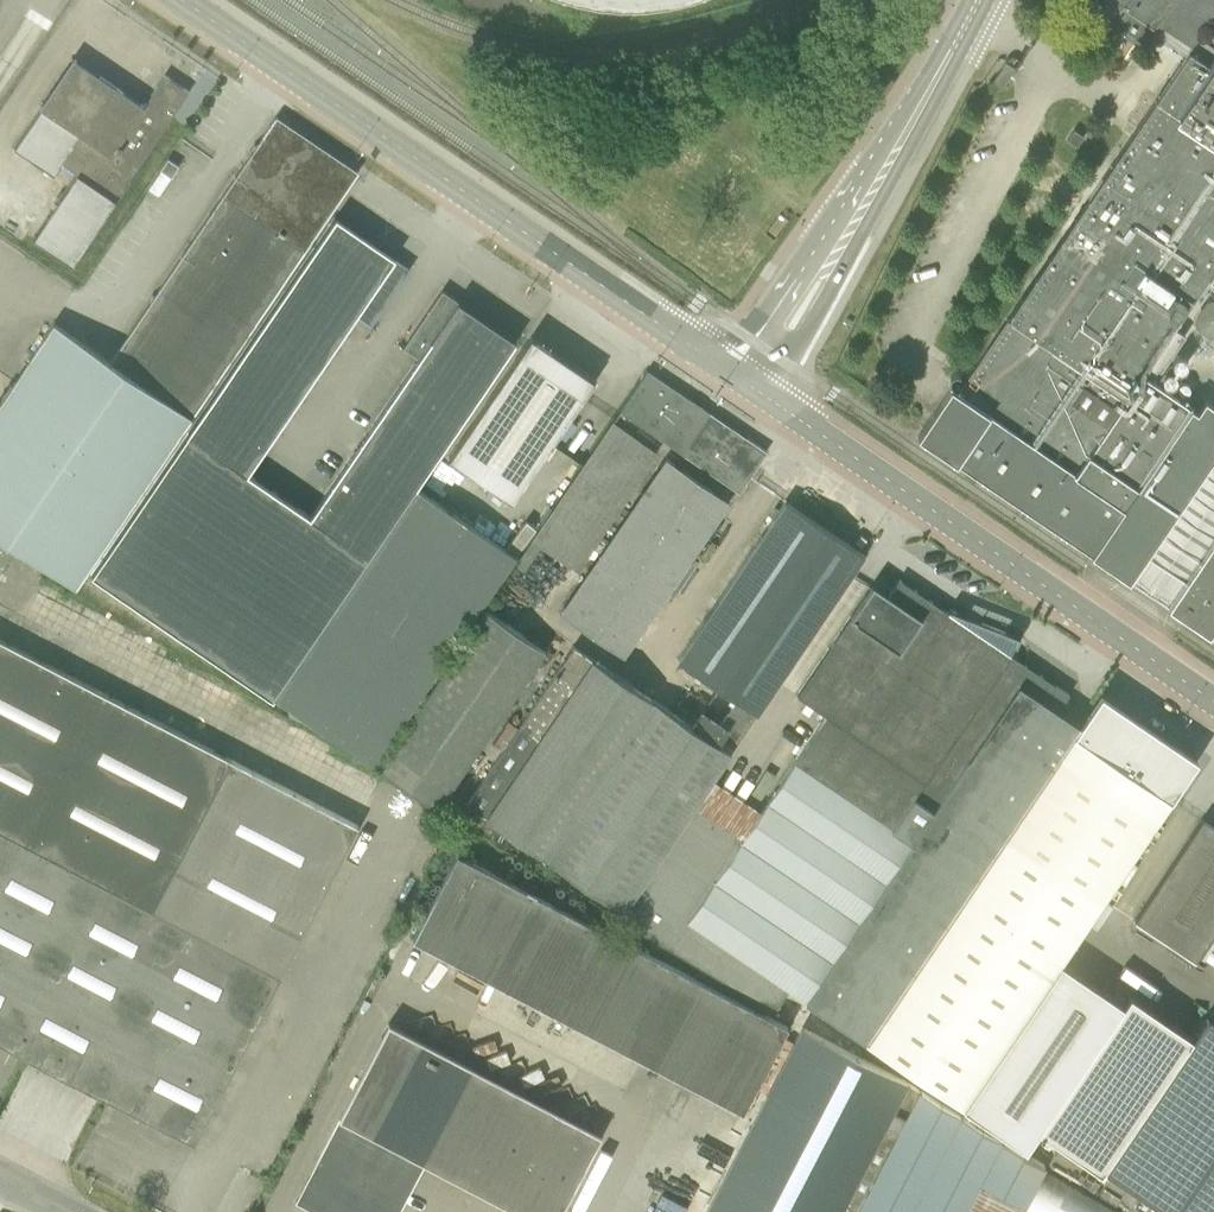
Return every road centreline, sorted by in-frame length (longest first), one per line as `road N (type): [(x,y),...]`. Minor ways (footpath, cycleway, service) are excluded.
road 1 (tertiary): [(756,388),(182,0)]
road 2 (residential): [(1213,702),(756,388)]
road 3 (tertiary): [(756,388),(976,0)]

